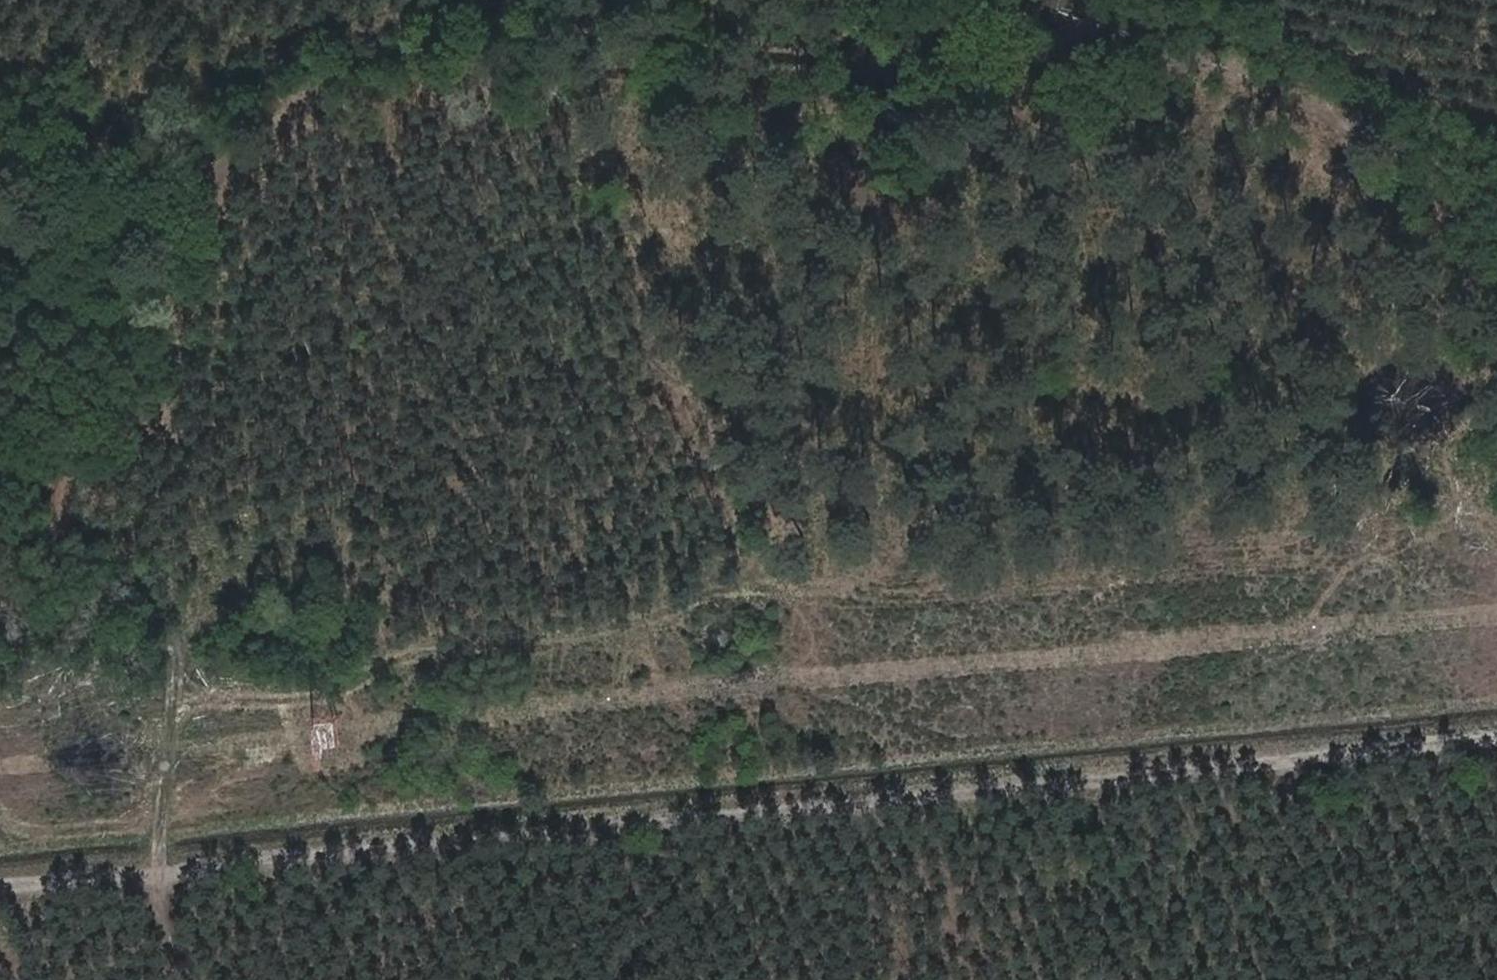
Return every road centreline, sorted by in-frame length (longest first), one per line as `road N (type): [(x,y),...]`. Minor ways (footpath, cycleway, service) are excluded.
road 1 (track): [(0,889),(1496,741)]

